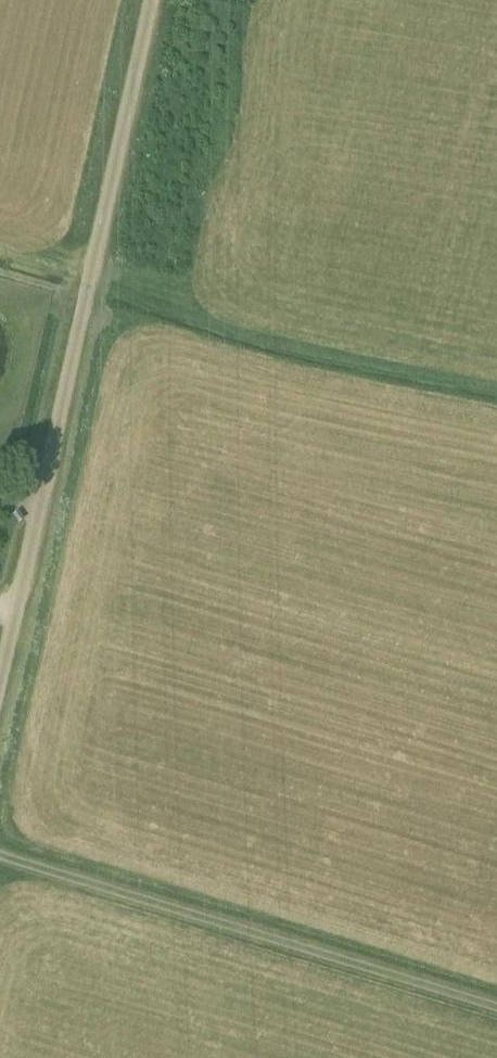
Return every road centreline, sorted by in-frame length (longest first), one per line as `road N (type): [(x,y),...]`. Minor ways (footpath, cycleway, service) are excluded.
road 1 (unclassified): [(153,0),(0,689)]

